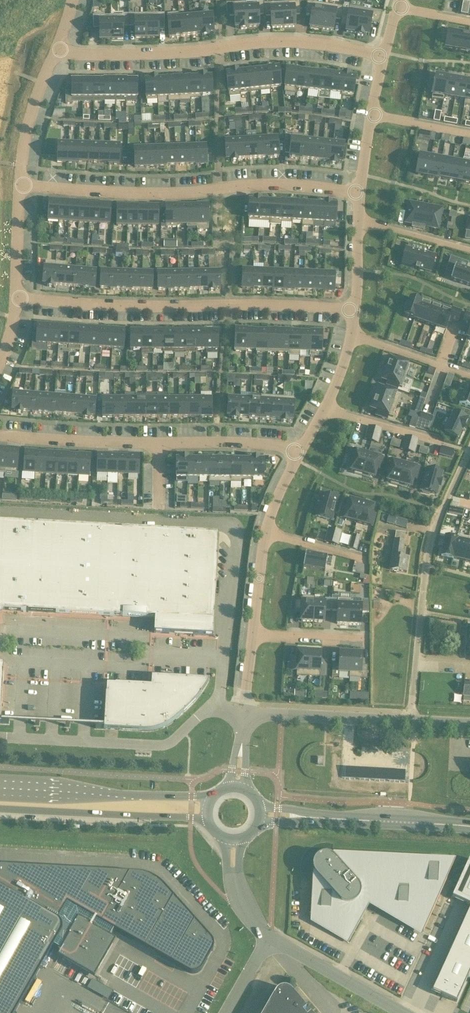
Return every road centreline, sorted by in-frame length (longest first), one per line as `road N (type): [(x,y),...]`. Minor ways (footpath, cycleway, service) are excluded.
road 1 (residential): [(20,187),(360,192)]
road 2 (residential): [(354,309),(15,299)]
road 3 (residential): [(57,48),(133,53),(298,41),(384,56)]
road 4 (residential): [(411,722),(429,545),(469,450)]
road 5 (secondary): [(210,802),(0,789)]
road 6 (secondary): [(260,816),(469,827)]
road 7 (secondary): [(0,809),(208,821)]
road 8 (residential): [(18,738),(159,746),(201,715)]
road 9 (unclassified): [(243,713),(411,722)]
road 10 (residential): [(0,436),(159,443)]
road 11 (unclassified): [(402,1012),(270,939)]
road 12 (residential): [(57,48),(31,118),(20,187)]
road 13 (residential): [(159,443),(299,451)]
road 14 (residential): [(325,408),(442,444)]

